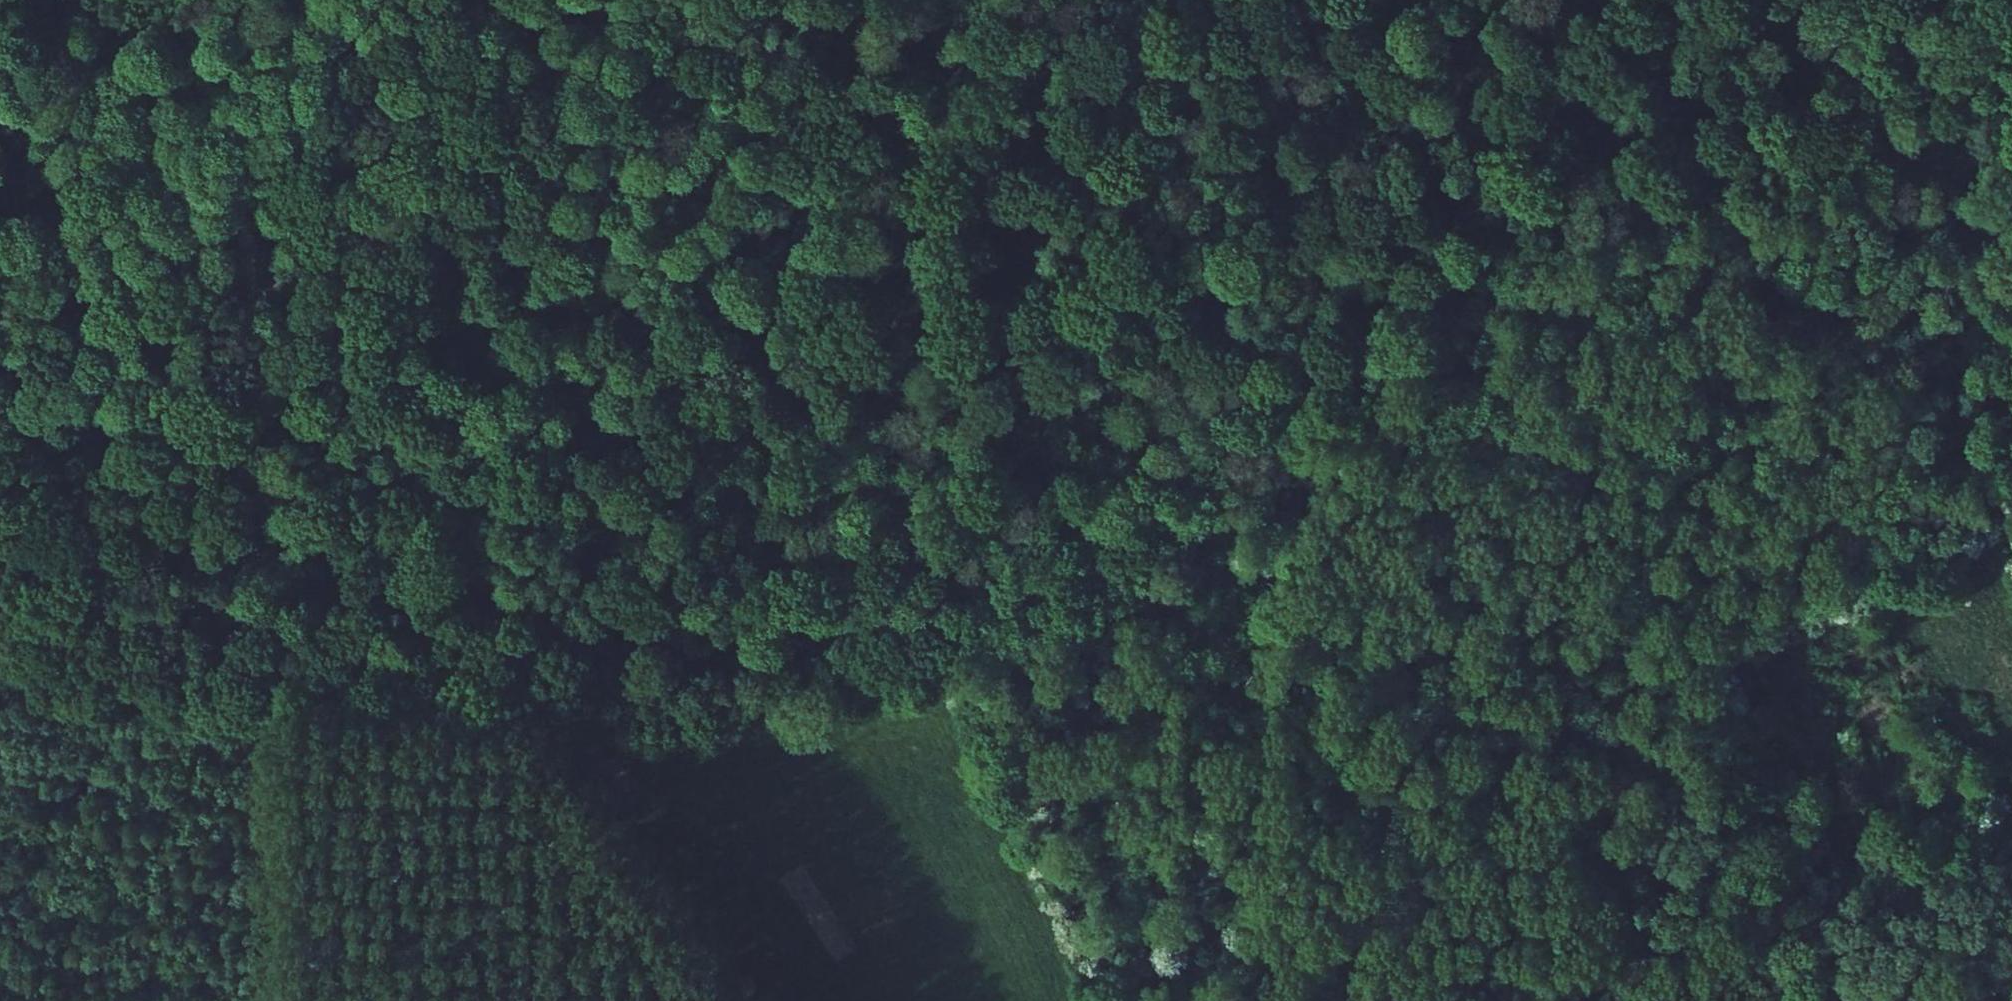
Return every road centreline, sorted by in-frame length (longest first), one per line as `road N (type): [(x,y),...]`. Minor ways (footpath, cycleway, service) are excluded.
road 1 (track): [(0,640),(525,688),(617,680)]
road 2 (track): [(617,680),(895,657)]

